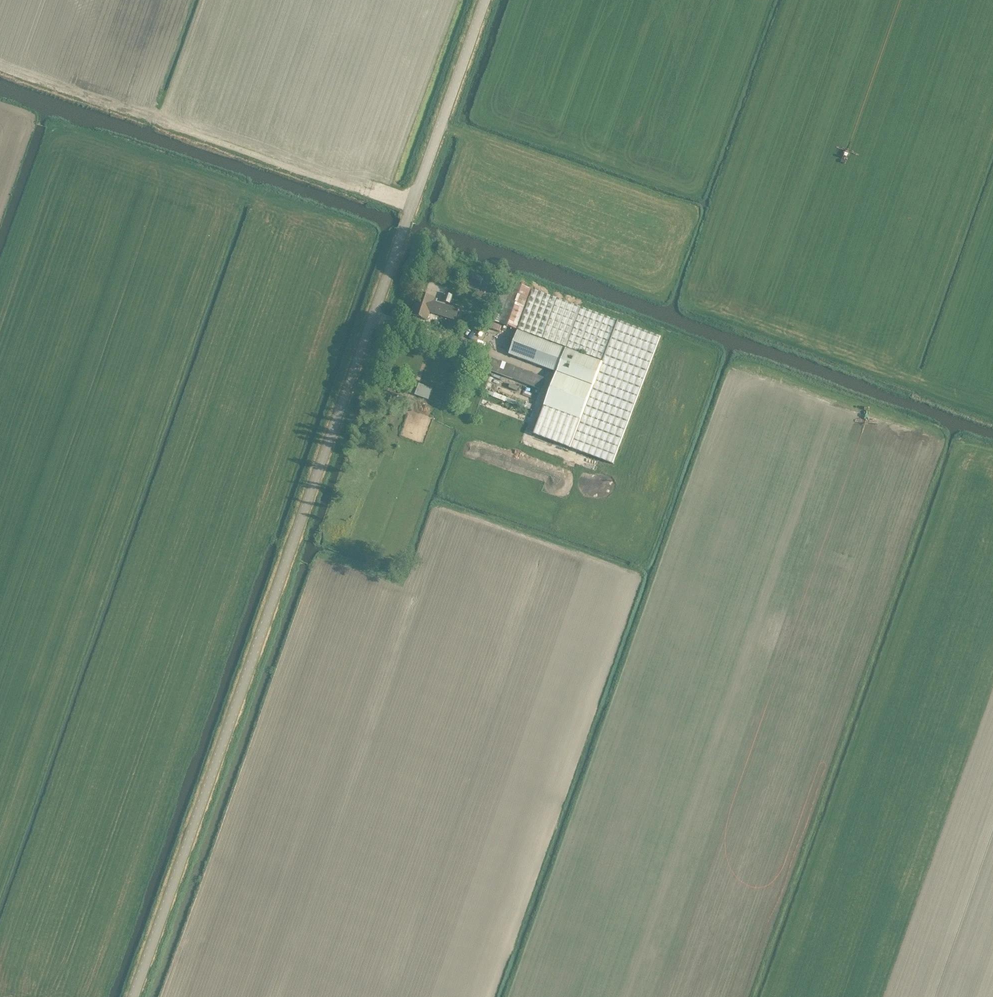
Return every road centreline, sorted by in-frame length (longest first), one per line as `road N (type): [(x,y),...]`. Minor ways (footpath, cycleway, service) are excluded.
road 1 (tertiary): [(136,996),(483,0)]

